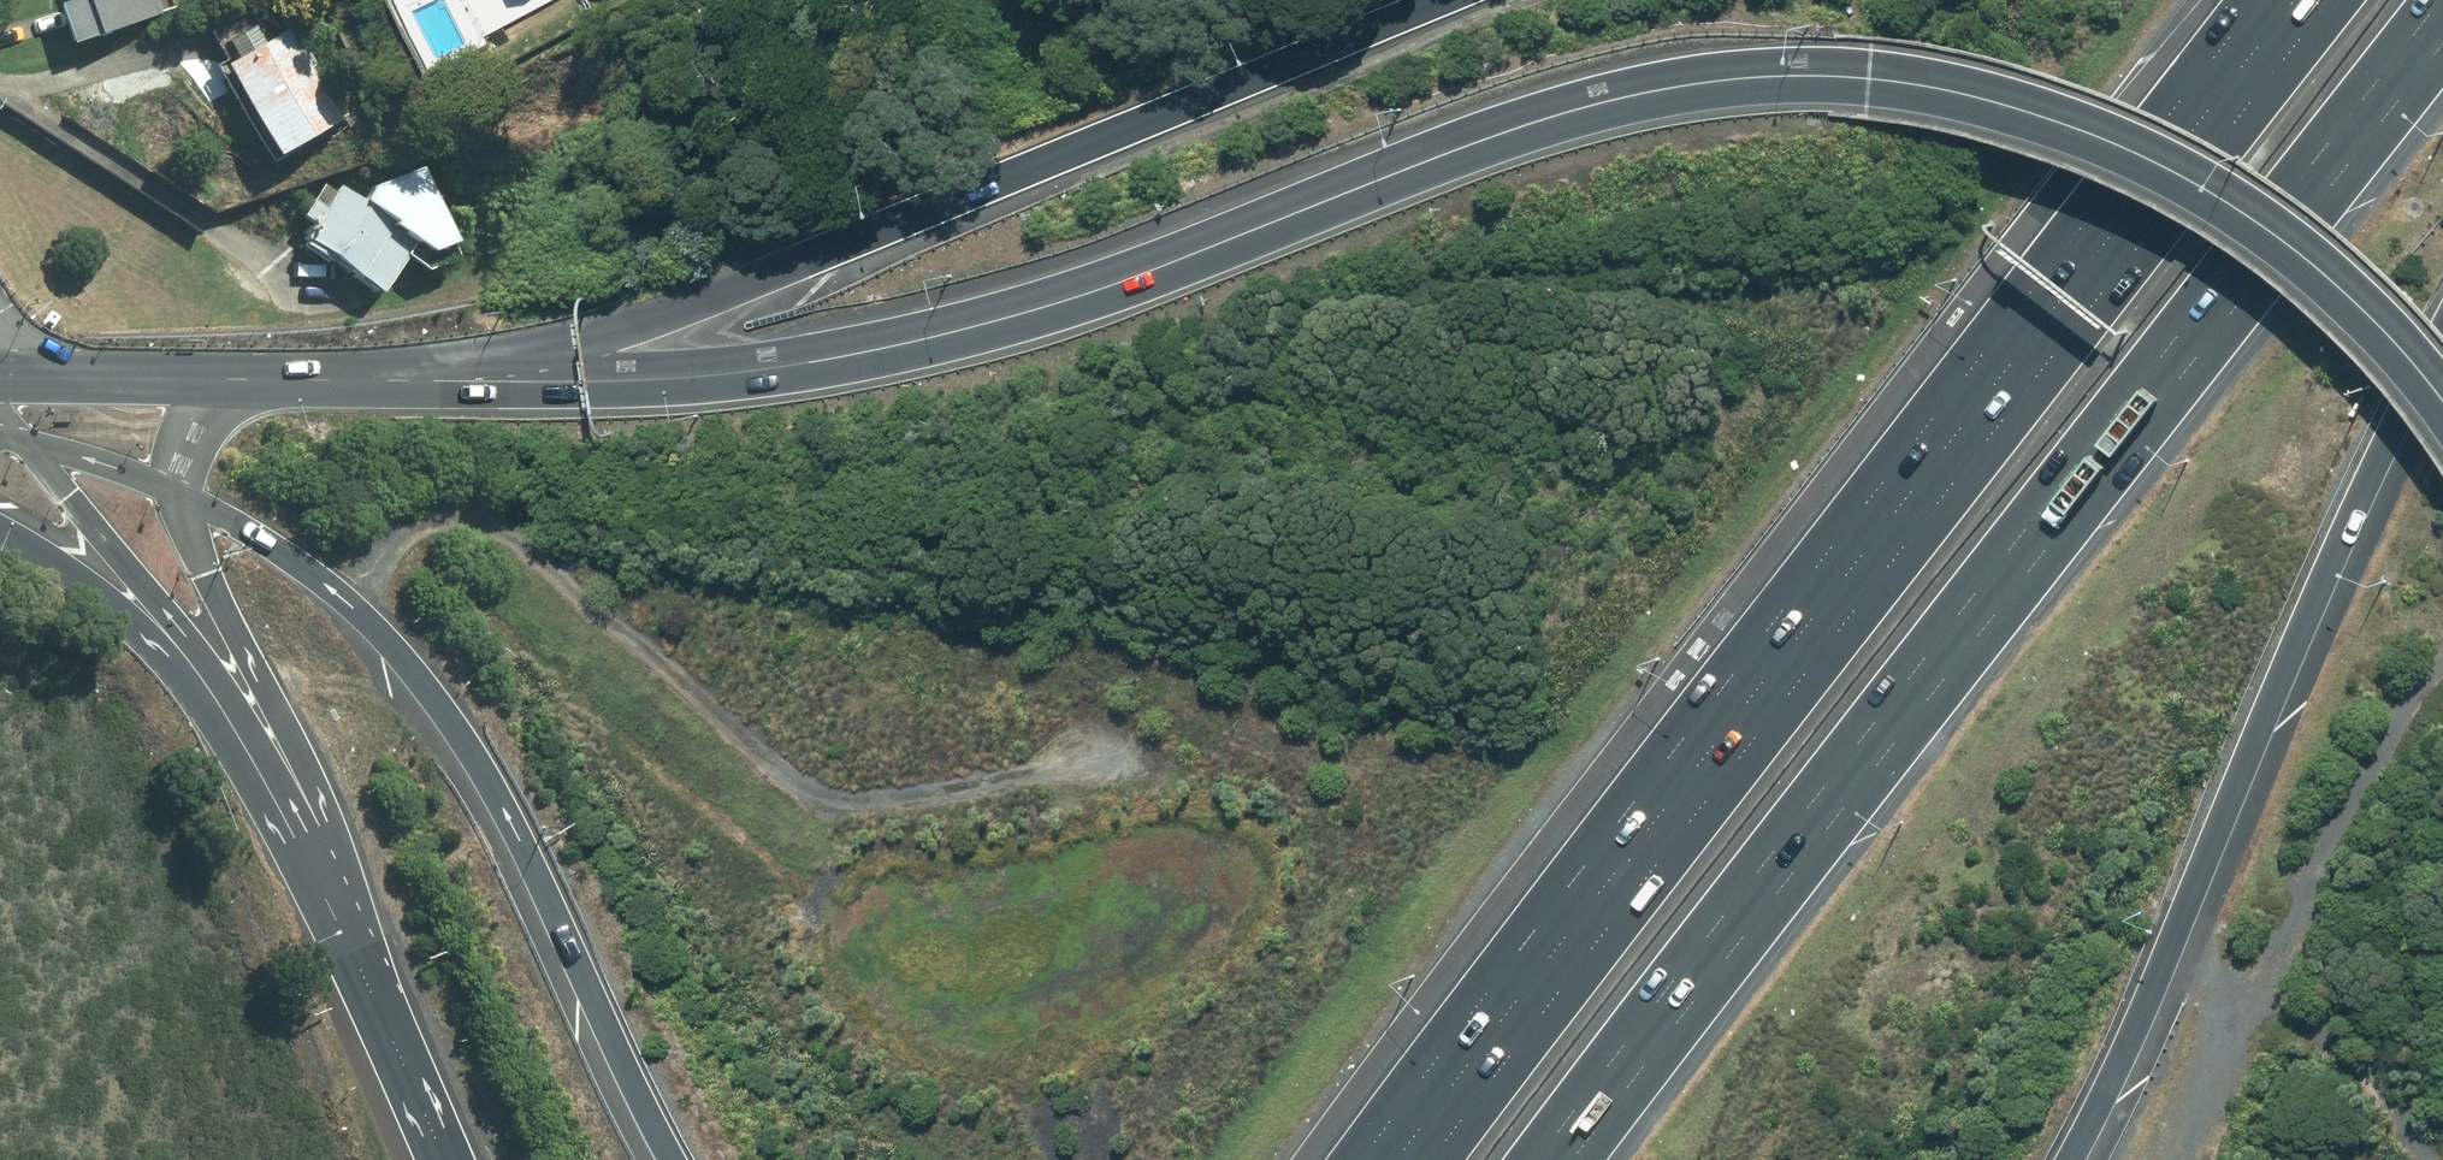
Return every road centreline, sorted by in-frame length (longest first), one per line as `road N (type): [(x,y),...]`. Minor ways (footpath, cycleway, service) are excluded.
road 1 (motorway): [(368,381),(652,389),(877,357),(1033,314),(1556,112),(1713,79),(1800,75),(1917,81),(1986,98),(2177,165),(2328,264),(2442,384)]
road 2 (motorway): [(2441,0),(1537,1159)]
road 3 (motorway): [(1434,1159),(2333,0)]
road 4 (motorway): [(368,381),(565,339),(722,289),(1451,0)]
road 5 (motorway): [(2442,330),(2278,677),(2143,1013),(2069,1159)]
road 6 (track): [(1092,752),(1039,772),(877,803),(818,798),(769,764),(546,564),(450,516),(421,517),(388,541),(368,625)]
road 7 (motorway): [(674,1159),(530,859),(429,695),(326,587),(174,490)]
road 8 (motorway): [(433,1159),(281,844),(194,695),(122,617),(0,530)]
road 9 (motorway): [(414,1039),(234,694),(32,446)]
road 10 (motorway): [(414,1039),(371,895),(174,490)]
road 11 (track): [(2176,1159),(2347,818),(2442,676)]
road 12 (track): [(2425,1159),(2424,1130),(2314,1025),(2264,990),(2169,948)]
road 13 (motorway): [(90,380),(256,384)]
road 14 (motorway): [(174,490),(32,446)]
road 15 (motorway): [(174,490),(194,426),(256,384)]
road 16 (motorway): [(457,1159),(414,1039)]

